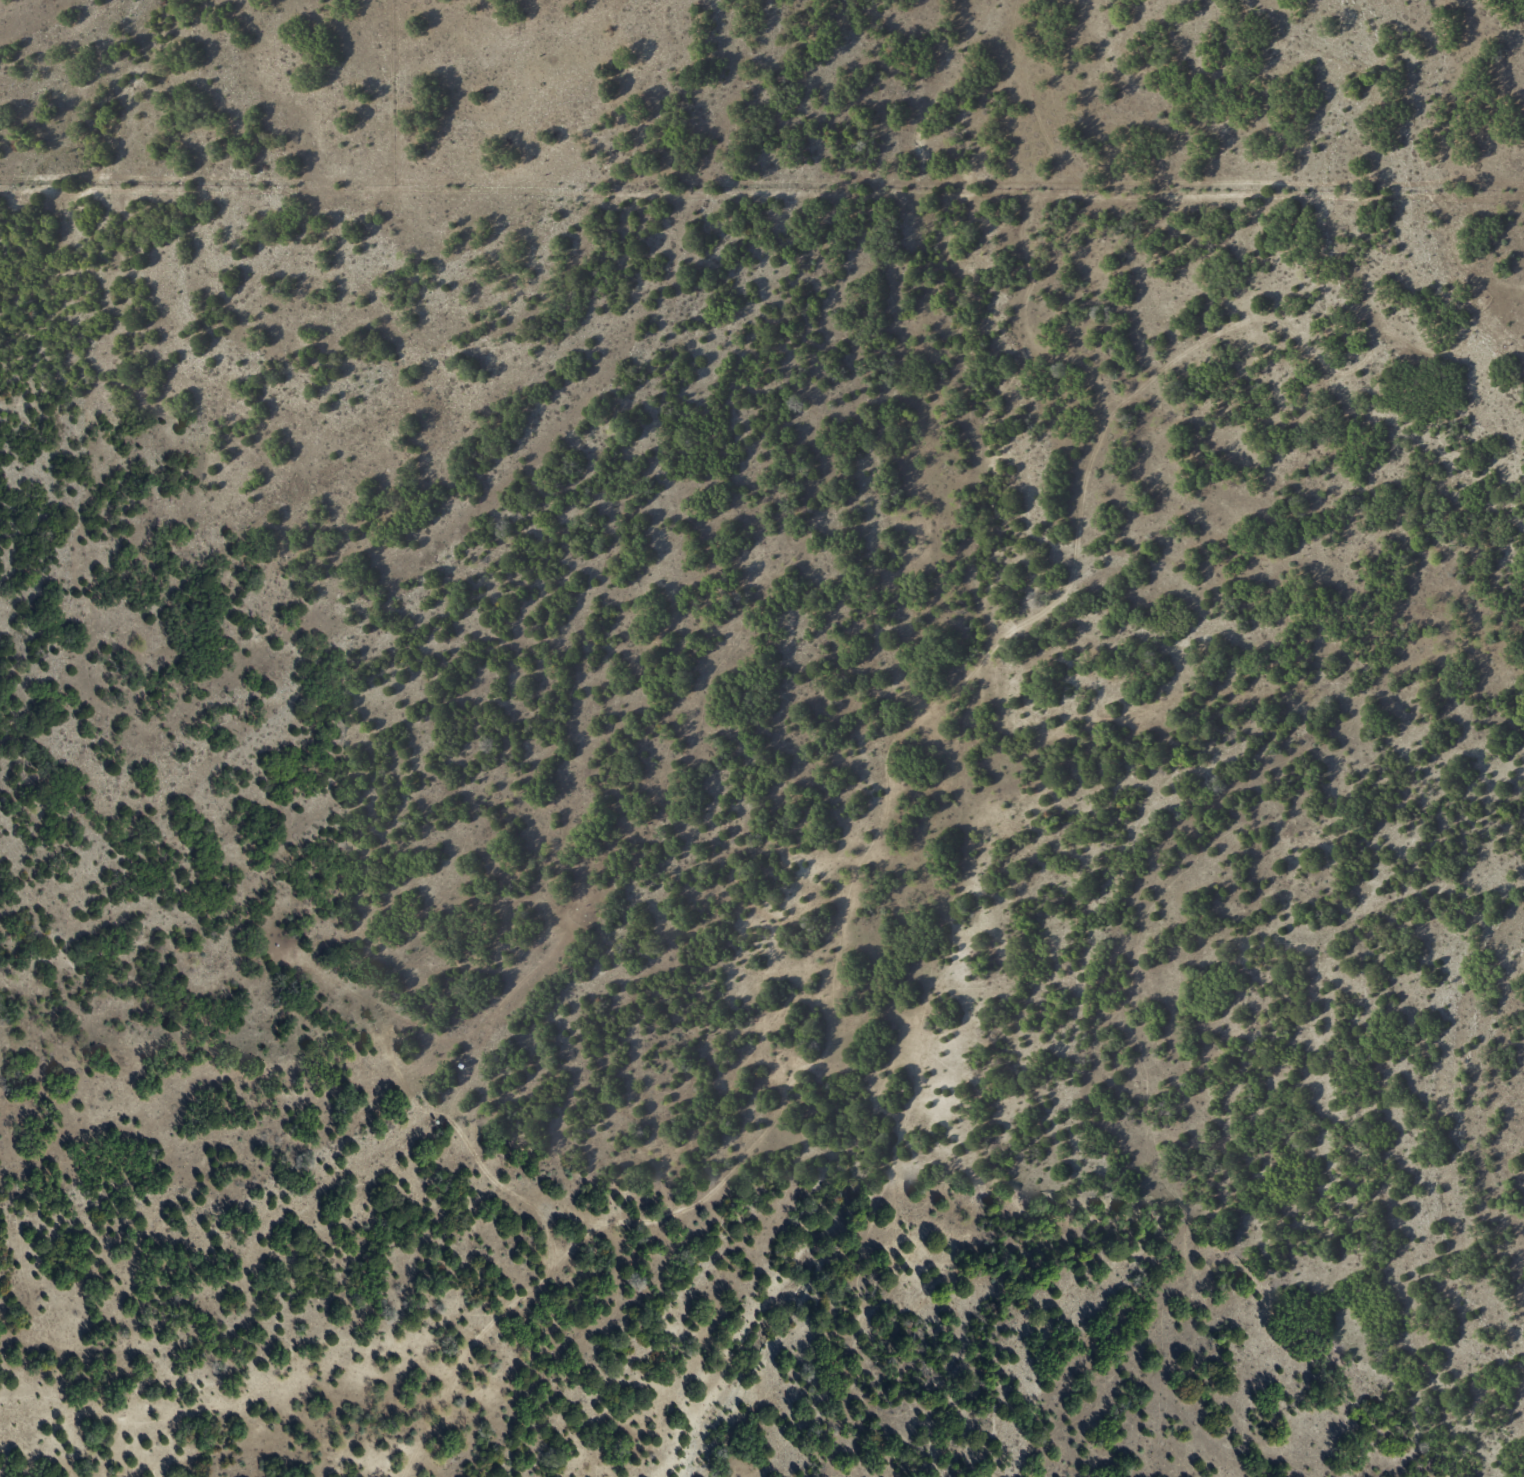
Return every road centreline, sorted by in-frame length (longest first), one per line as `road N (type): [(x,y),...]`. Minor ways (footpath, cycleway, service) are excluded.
road 1 (residential): [(404,1476),(431,1397),(471,1333),(520,1288),(664,1233),(758,1164),(822,1084),(862,925),(867,836),(931,711),(1094,547),(1158,403),(1218,353),(1332,303),(1523,293)]

